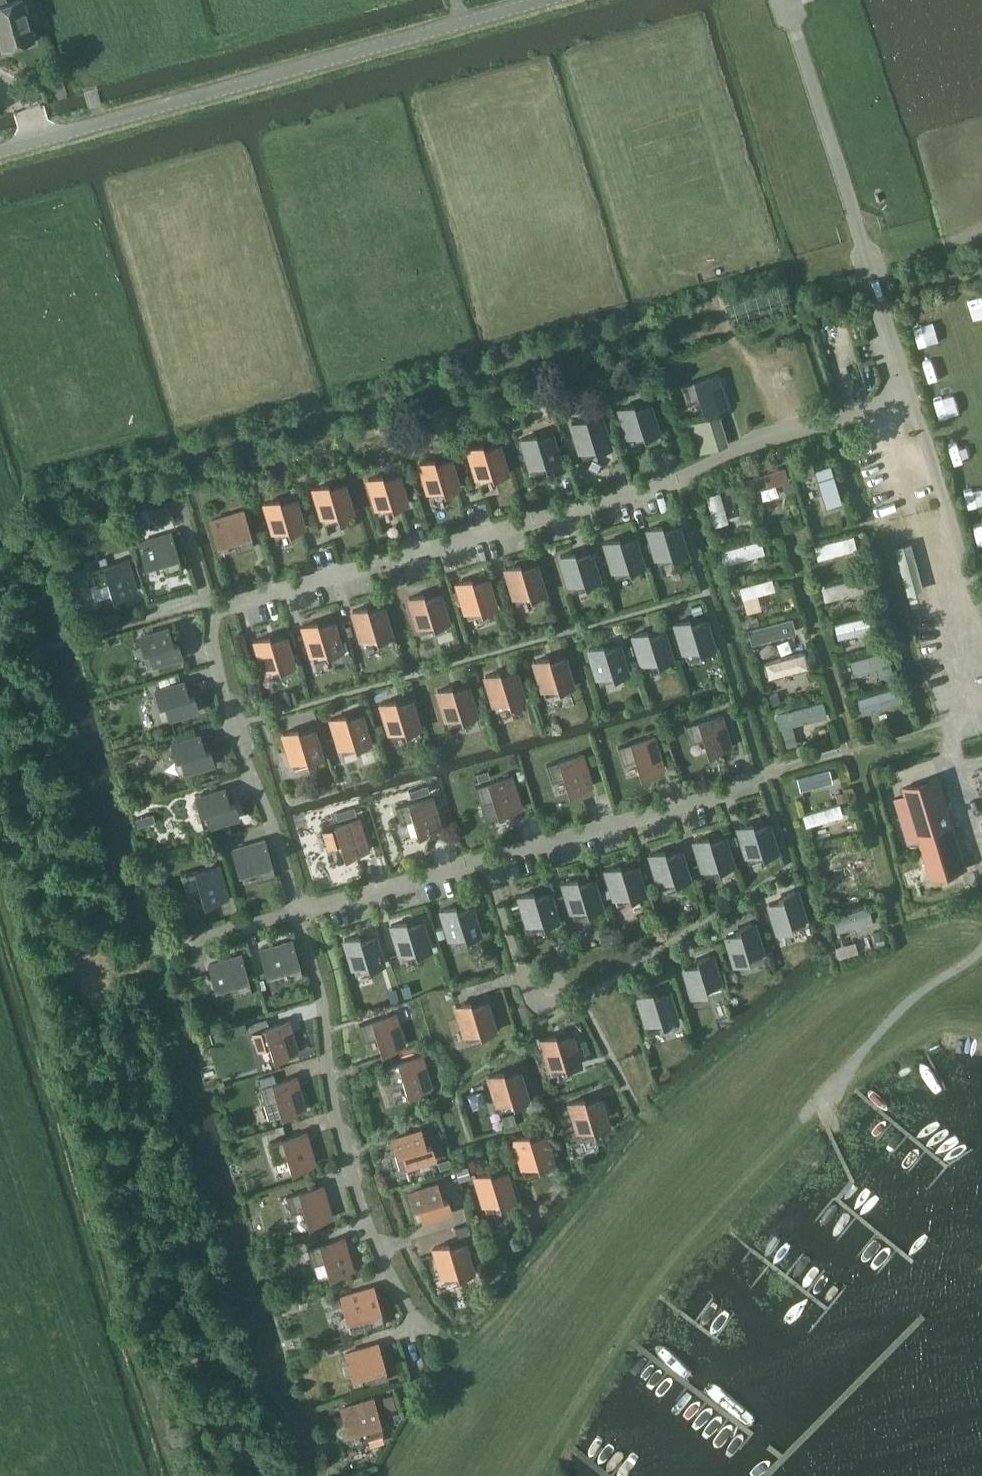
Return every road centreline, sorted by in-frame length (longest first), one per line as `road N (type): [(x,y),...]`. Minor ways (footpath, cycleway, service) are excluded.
road 1 (unclassified): [(0,152),(545,0)]
road 2 (track): [(826,1106),(889,1023),(981,947)]
road 3 (track): [(711,277),(740,350),(775,372),(795,434)]
road 4 (track): [(981,836),(964,773),(967,715)]

